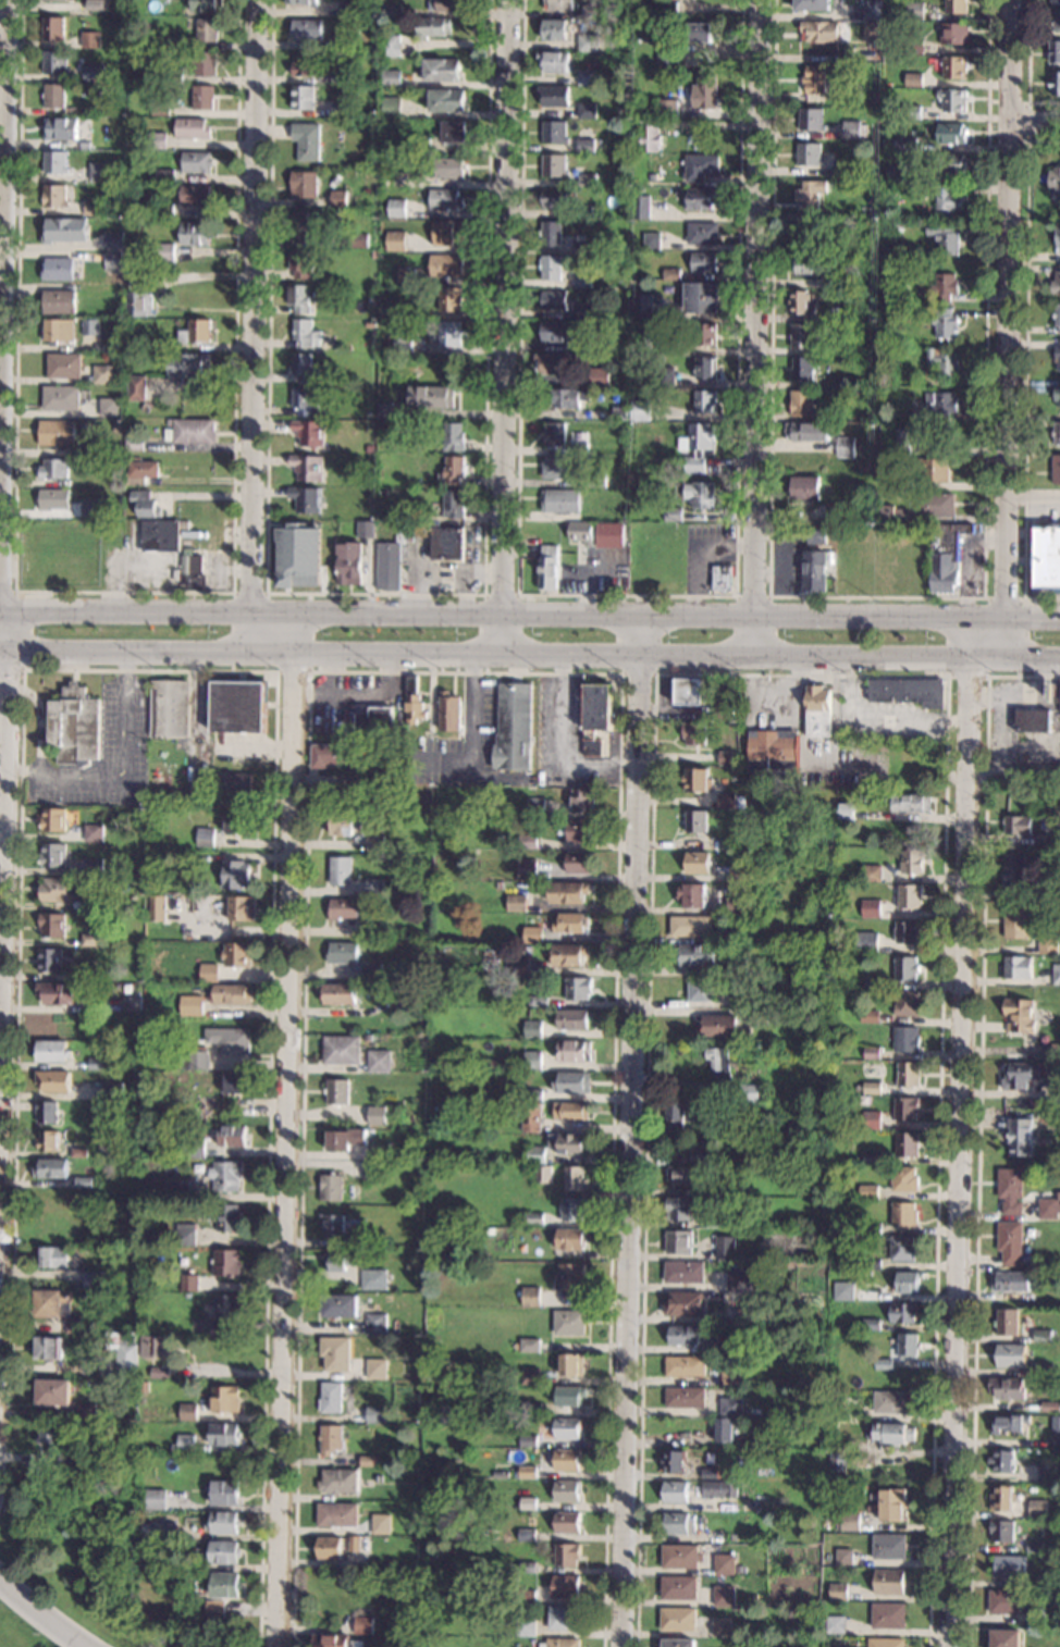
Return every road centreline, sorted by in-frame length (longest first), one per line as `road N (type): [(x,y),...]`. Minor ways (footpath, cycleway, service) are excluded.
road 1 (secondary): [(0,651),(1059,659)]
road 2 (secondary): [(1059,616),(0,611)]
road 3 (residential): [(280,1646),(295,614)]
road 4 (residential): [(950,1646),(965,617)]
road 5 (residential): [(623,1646),(639,618)]
road 6 (residential): [(1006,658),(1009,0)]
road 7 (residential): [(503,656),(509,0)]
road 8 (residential): [(754,656),(759,0)]
road 9 (residential): [(260,0),(252,654)]
road 10 (residential): [(4,611),(10,0)]
road 11 (residential): [(0,1104),(4,611)]

